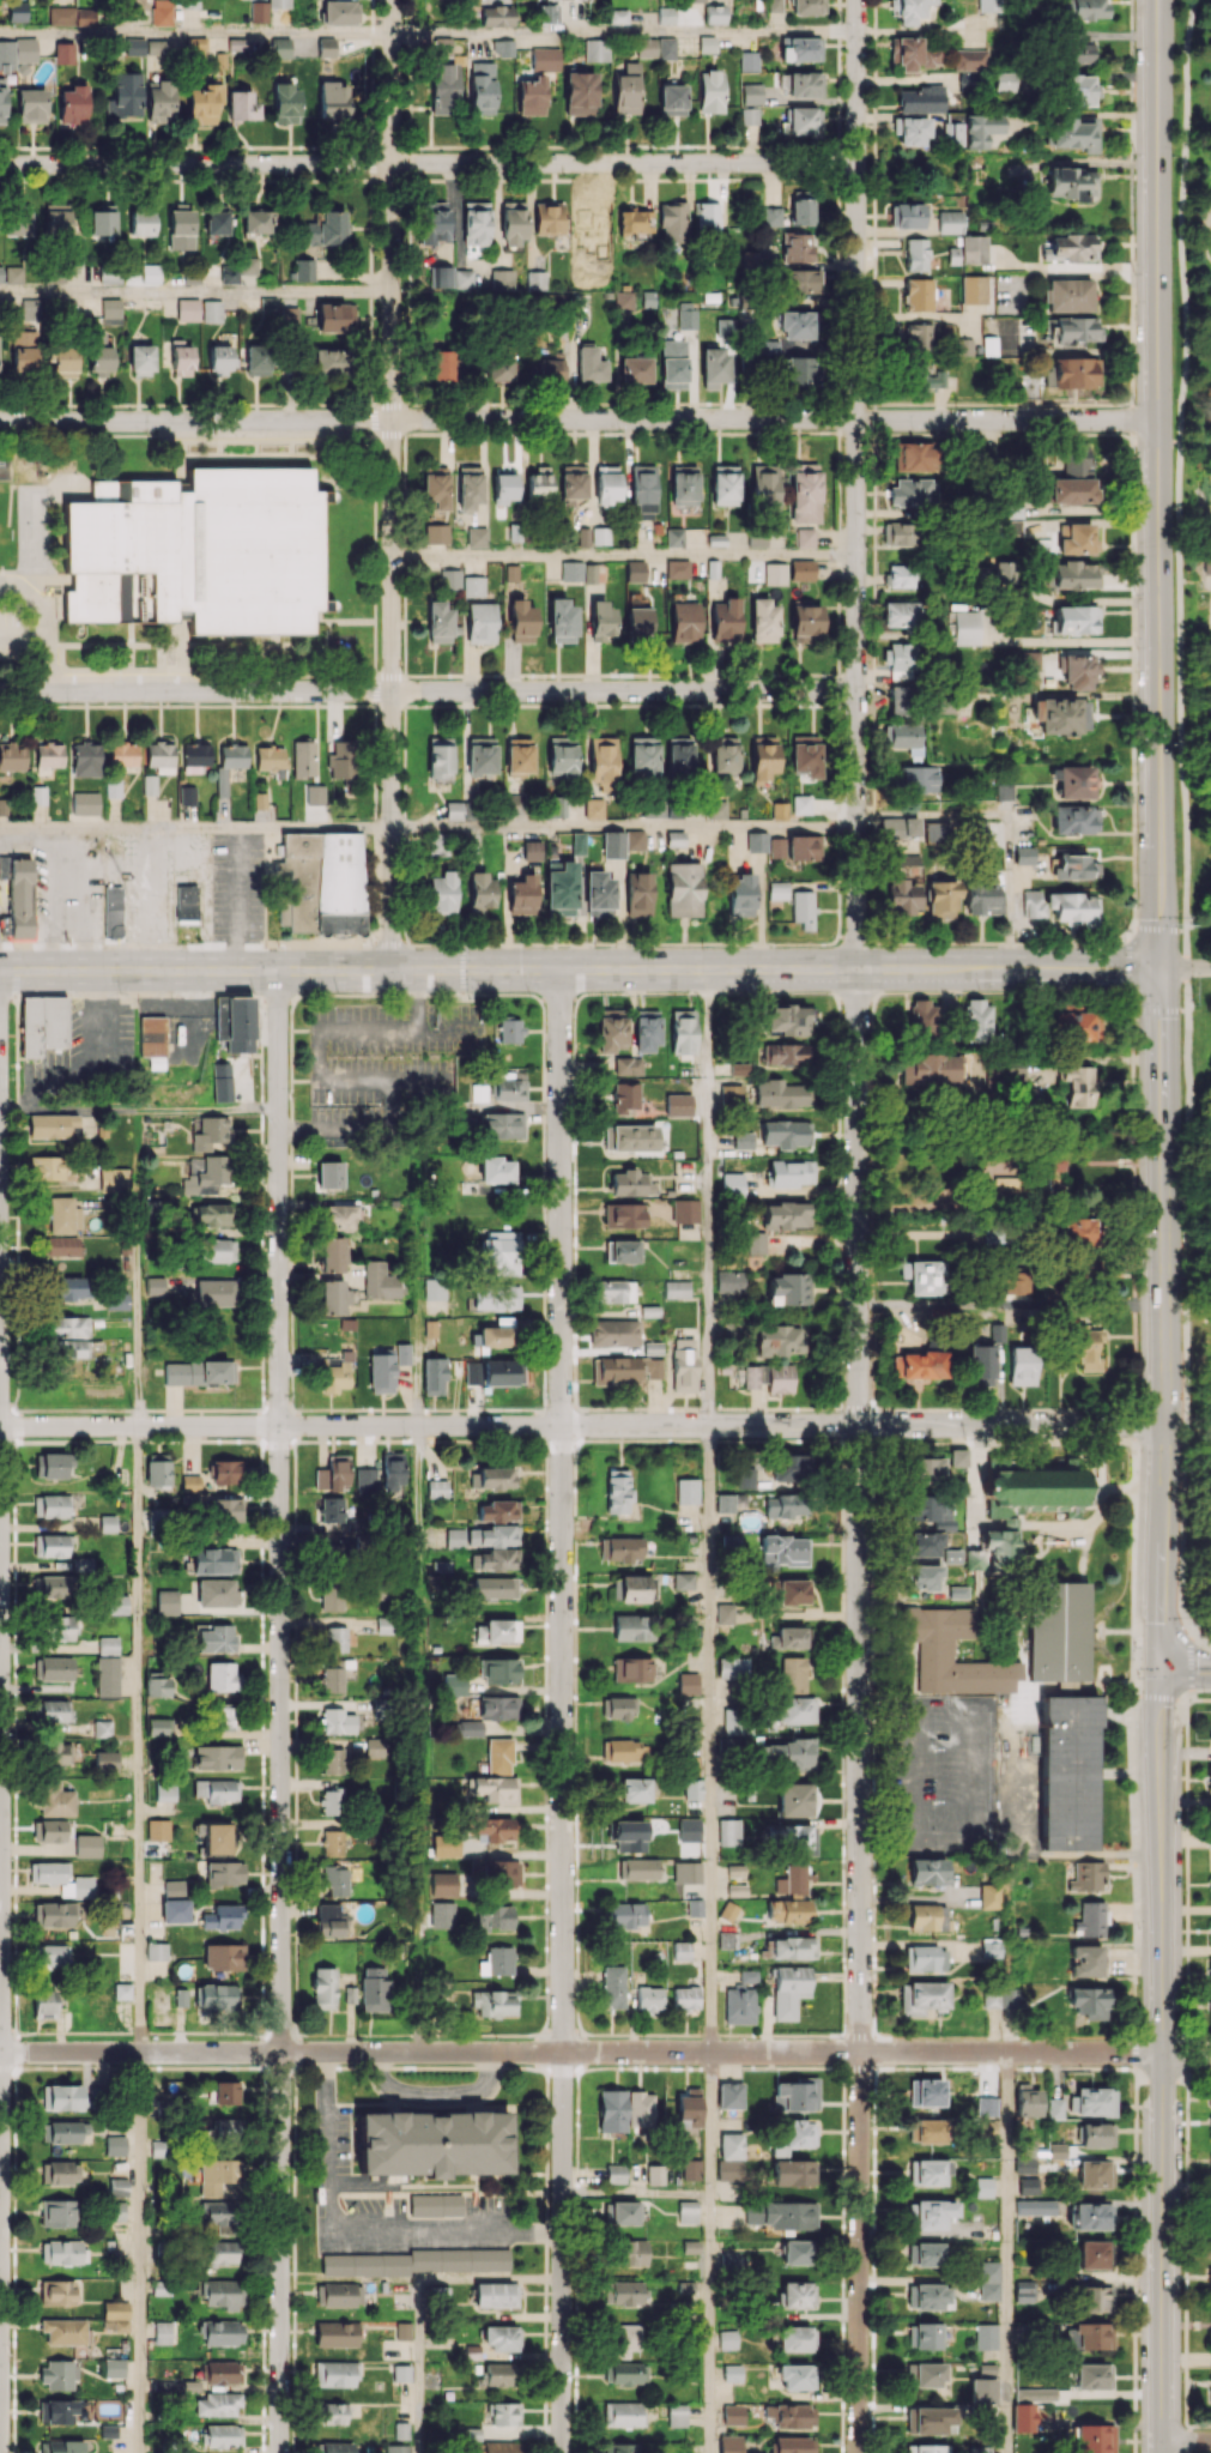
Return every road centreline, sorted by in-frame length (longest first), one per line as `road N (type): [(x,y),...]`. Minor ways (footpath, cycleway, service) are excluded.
road 1 (residential): [(856,0),(859,2452)]
road 2 (residential): [(561,968),(562,2452)]
road 3 (residential): [(278,971),(280,2452)]
road 4 (residential): [(1210,2059),(1133,2052),(0,2053)]
road 5 (residential): [(1159,1425),(0,1426)]
road 6 (primary): [(1157,967),(0,971)]
road 7 (residential): [(0,1426),(0,2452)]
road 8 (tertiary): [(1152,0),(1157,967)]
road 9 (residential): [(858,162),(0,164)]
road 10 (tertiary): [(1159,1673),(1163,2452)]
road 11 (residential): [(1152,418),(390,419)]
road 12 (primary): [(1157,967),(1159,1673)]
road 13 (residential): [(858,690),(392,689)]
road 14 (residential): [(392,0),(390,419)]
road 15 (residential): [(392,689),(0,690)]
road 16 (residential): [(0,421),(390,419)]
road 17 (residential): [(392,689),(392,971)]
road 18 (residential): [(390,419),(392,689)]

